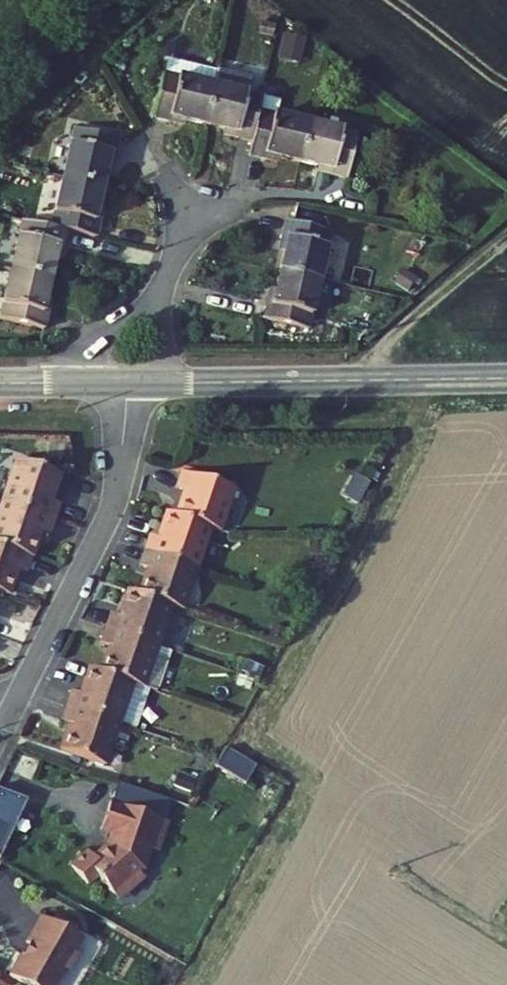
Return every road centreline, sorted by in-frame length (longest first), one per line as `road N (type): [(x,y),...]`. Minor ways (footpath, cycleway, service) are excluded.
road 1 (residential): [(124,383),(115,503),(0,742)]
road 2 (secondary): [(506,379),(166,383)]
road 3 (track): [(362,381),(506,239)]
road 4 (residential): [(158,303),(98,338),(70,383)]

